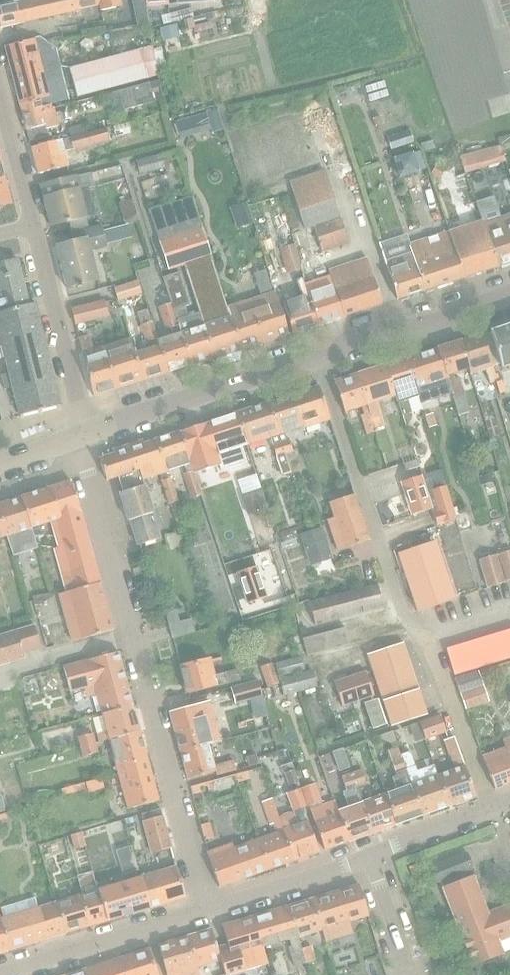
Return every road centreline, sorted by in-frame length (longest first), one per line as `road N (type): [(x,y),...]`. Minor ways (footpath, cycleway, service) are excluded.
road 1 (residential): [(491,812),(445,684),(396,599),(318,355)]
road 2 (residential): [(206,909),(84,442)]
road 3 (residential): [(84,442),(0,111)]
road 4 (secondary): [(84,442),(318,355)]
road 5 (residential): [(0,974),(206,909)]
road 6 (secondary): [(318,355),(509,297)]
road 7 (residential): [(206,909),(369,857)]
road 8 (residential): [(369,857),(491,812)]
road 9 (residential): [(413,974),(369,857)]

